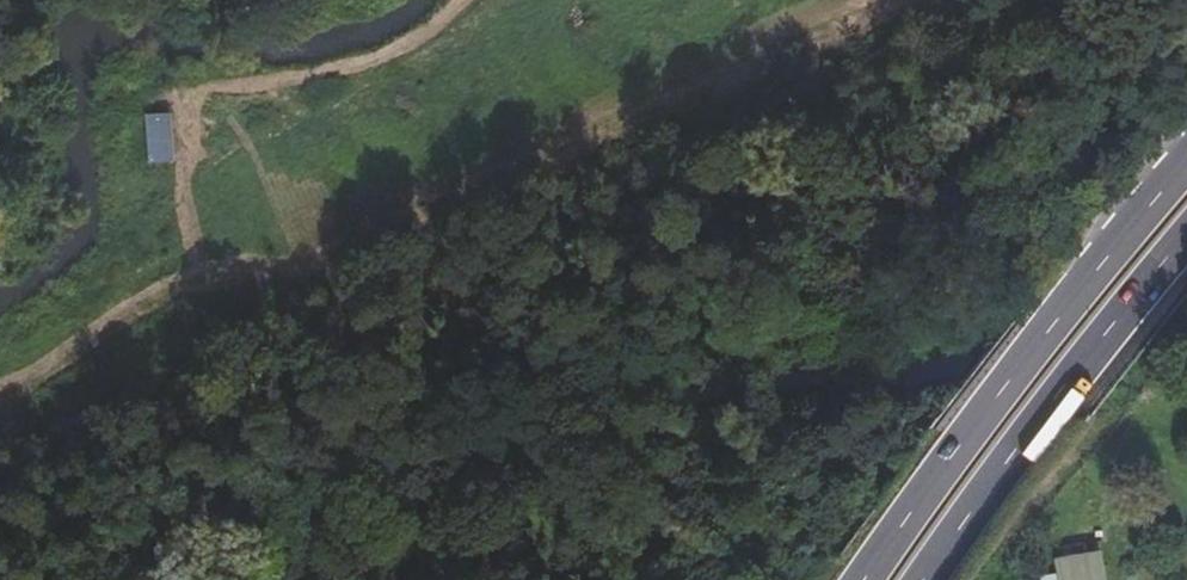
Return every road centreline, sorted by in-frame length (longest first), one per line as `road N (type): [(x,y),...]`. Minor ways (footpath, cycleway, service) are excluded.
road 1 (primary): [(1186,165),(965,436),(867,579)]
road 2 (primary): [(926,579),(1032,430),(1186,239)]

